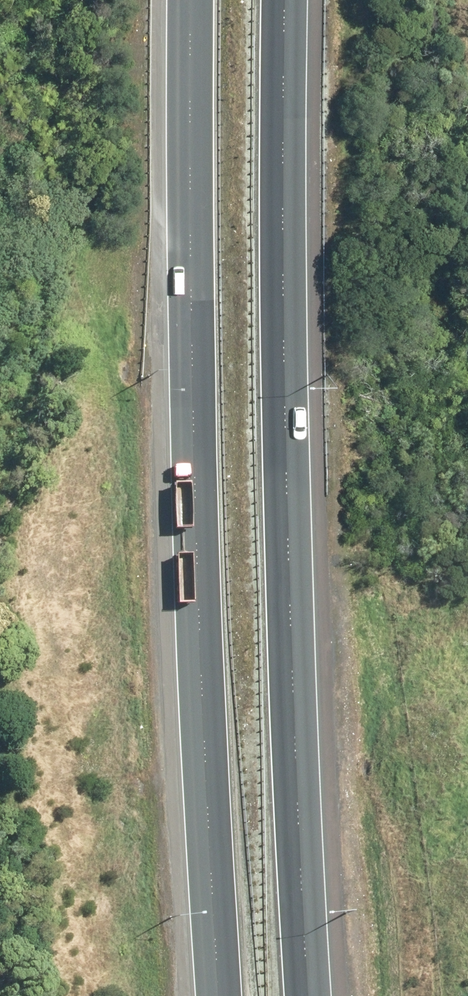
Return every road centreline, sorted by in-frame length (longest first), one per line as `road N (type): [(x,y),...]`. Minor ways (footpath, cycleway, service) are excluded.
road 1 (motorway): [(221,995),(194,502),(192,0)]
road 2 (motorway): [(284,0),(287,539),(308,995)]

